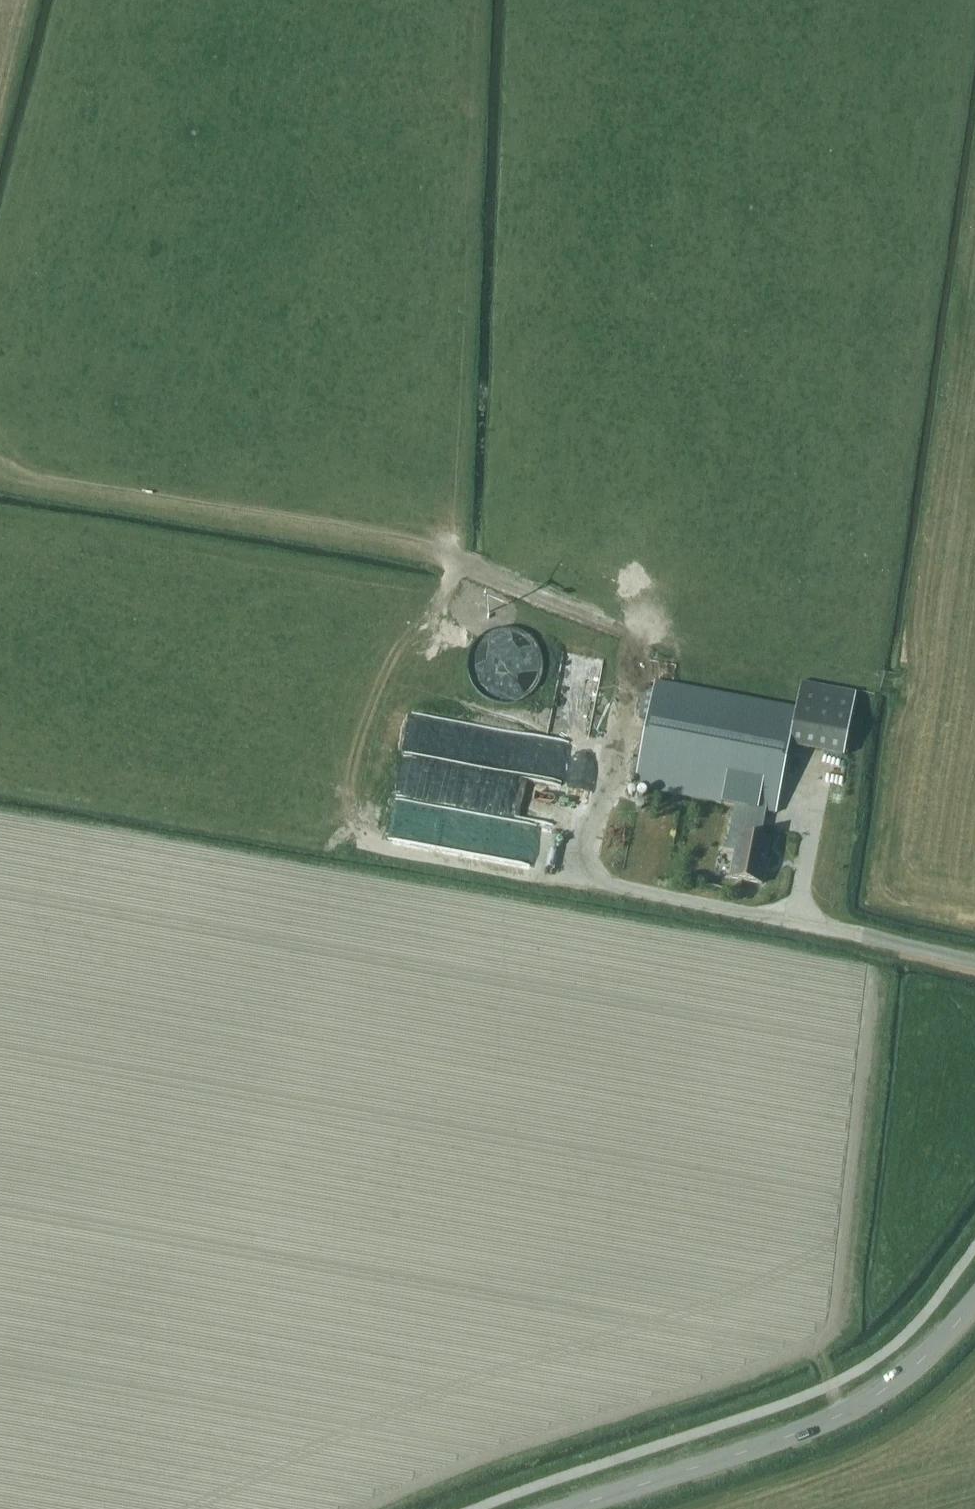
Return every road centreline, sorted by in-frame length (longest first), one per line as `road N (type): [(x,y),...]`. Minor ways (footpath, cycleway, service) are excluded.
road 1 (secondary): [(576,1508),(843,1416),(922,1362),(974,1303)]
road 2 (unclassified): [(974,962),(799,922)]

